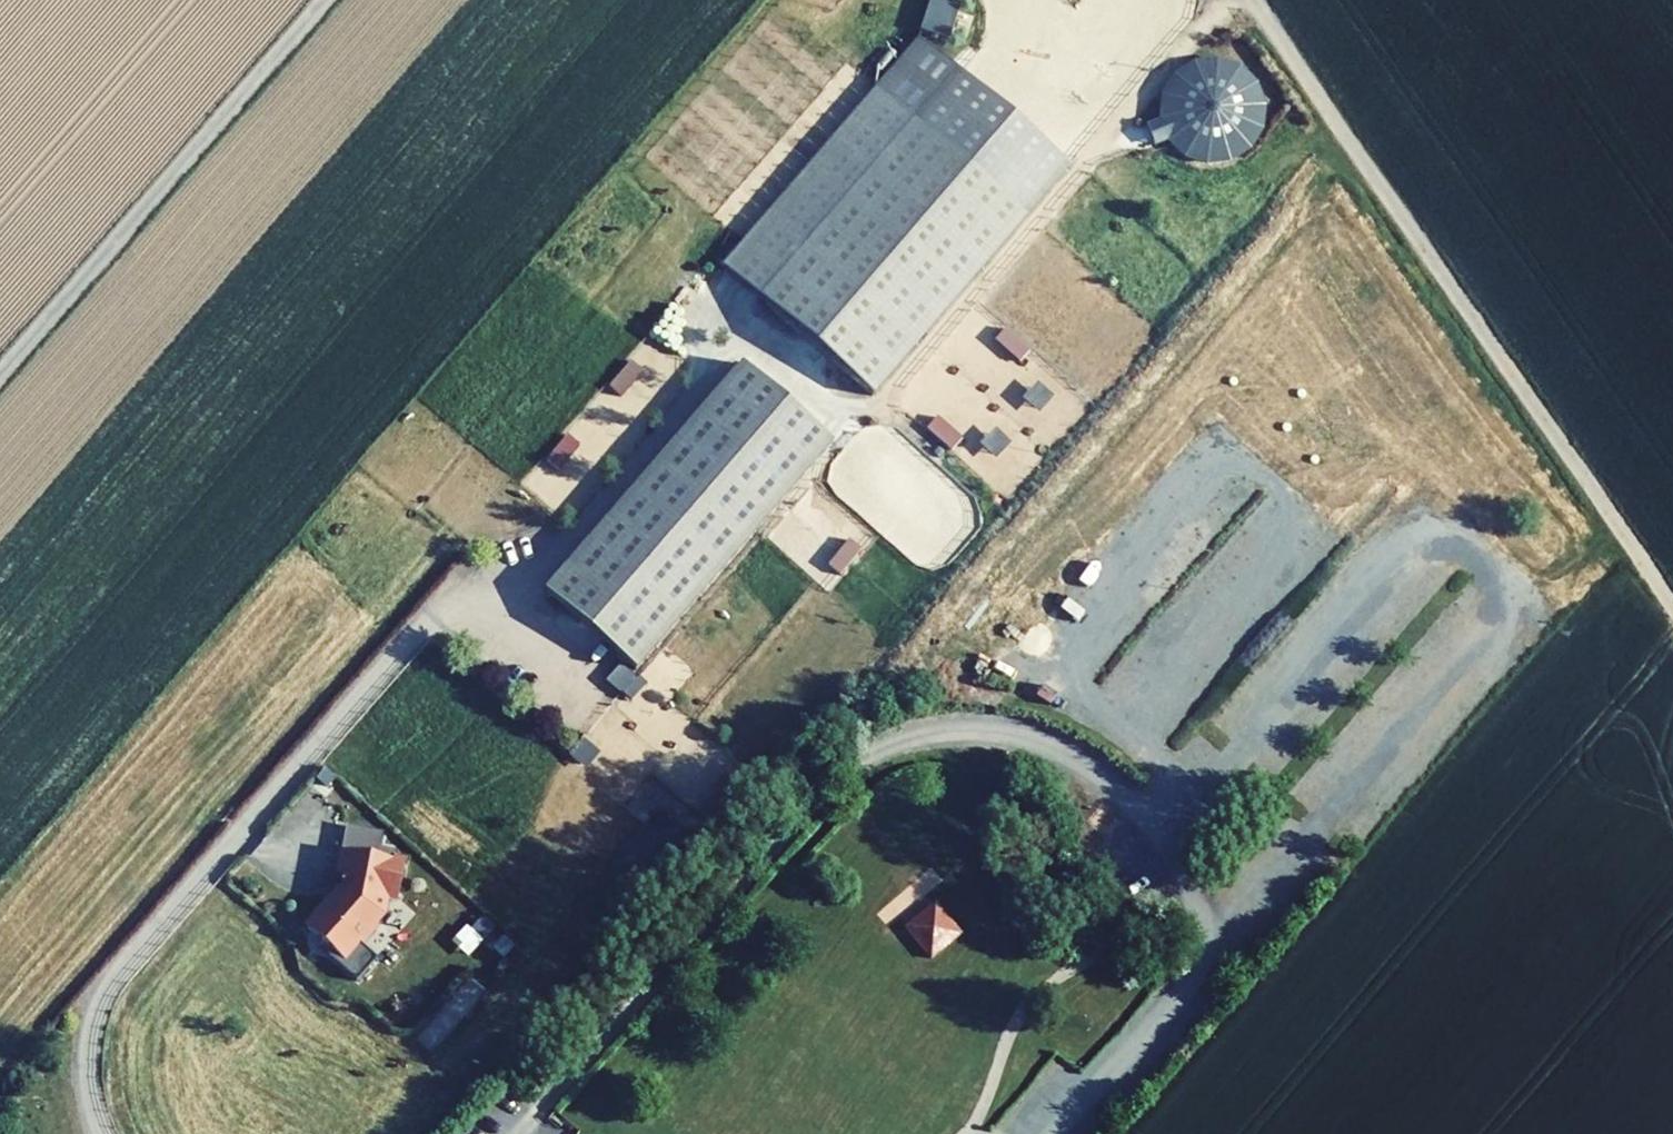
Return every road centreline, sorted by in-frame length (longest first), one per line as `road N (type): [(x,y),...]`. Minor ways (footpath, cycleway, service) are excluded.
road 1 (track): [(1248,0),(1672,612)]
road 2 (track): [(329,0),(0,372)]

